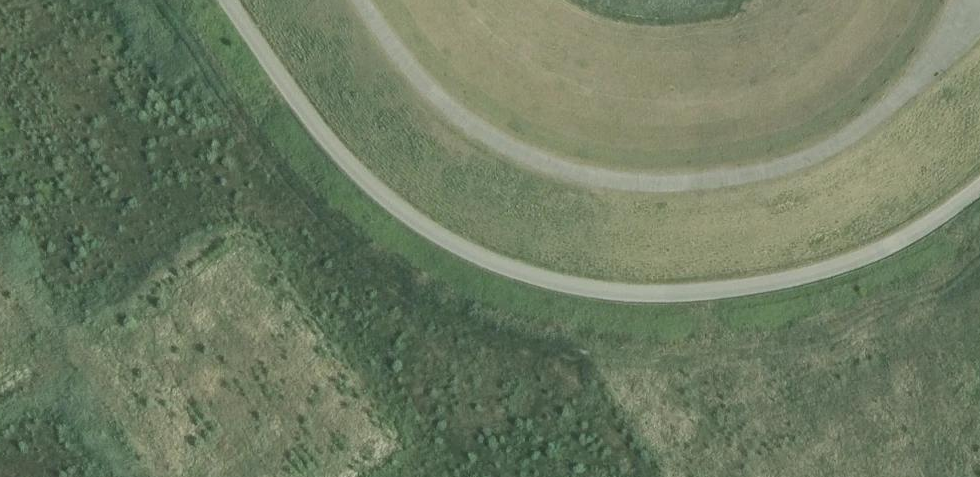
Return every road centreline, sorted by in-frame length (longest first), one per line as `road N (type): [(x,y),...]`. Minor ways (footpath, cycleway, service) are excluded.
road 1 (unclassified): [(225,0),(303,115),(359,178),(473,257),(538,281),(680,297),(794,281),(925,231),(979,189)]
road 2 (unclassified): [(354,0),(441,116),(549,175),(610,189),(745,184),(821,162),(913,92),(952,40)]

